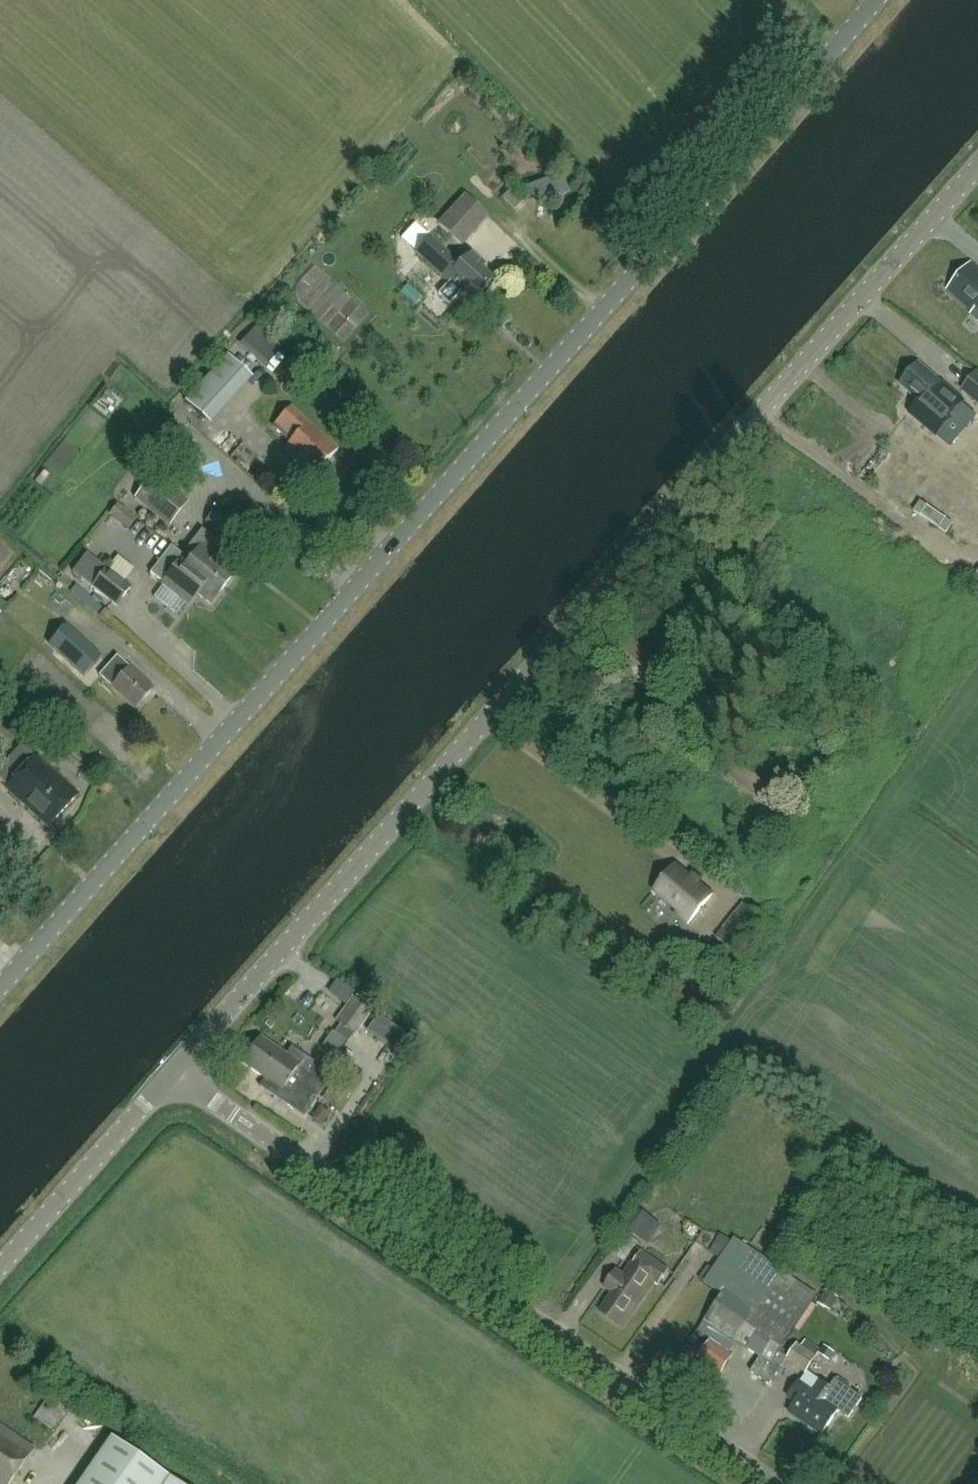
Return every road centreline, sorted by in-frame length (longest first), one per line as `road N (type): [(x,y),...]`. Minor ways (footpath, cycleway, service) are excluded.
road 1 (unclassified): [(0,1003),(883,0)]
road 2 (tertiary): [(170,1076),(977,168)]
road 3 (unclassified): [(773,1483),(170,1076)]
road 4 (tertiary): [(0,1268),(170,1076)]

